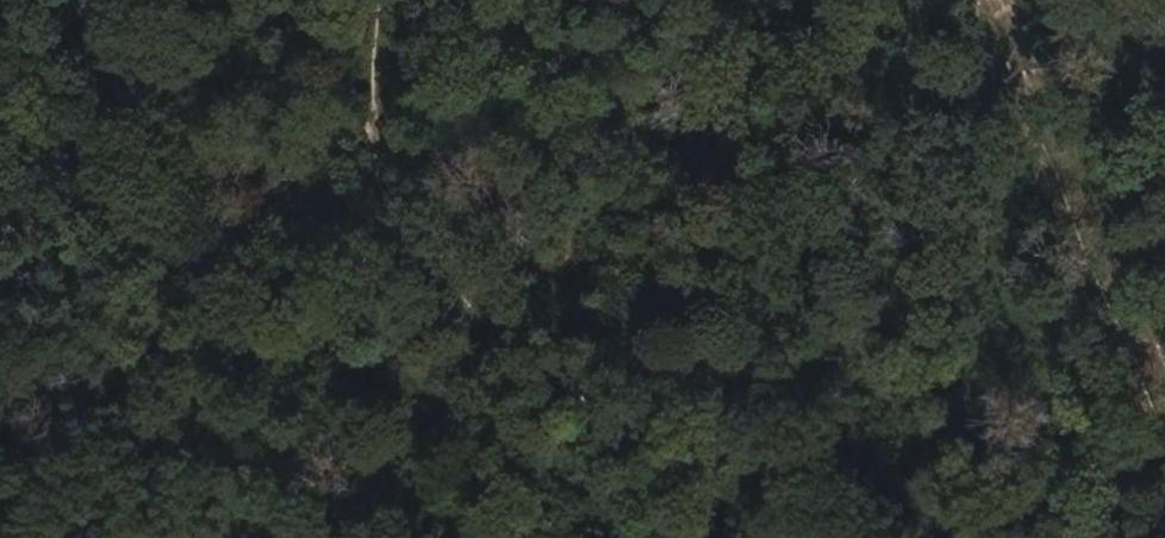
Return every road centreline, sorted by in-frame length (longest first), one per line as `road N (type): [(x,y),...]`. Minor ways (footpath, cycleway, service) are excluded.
road 1 (track): [(1164,396),(993,0)]

